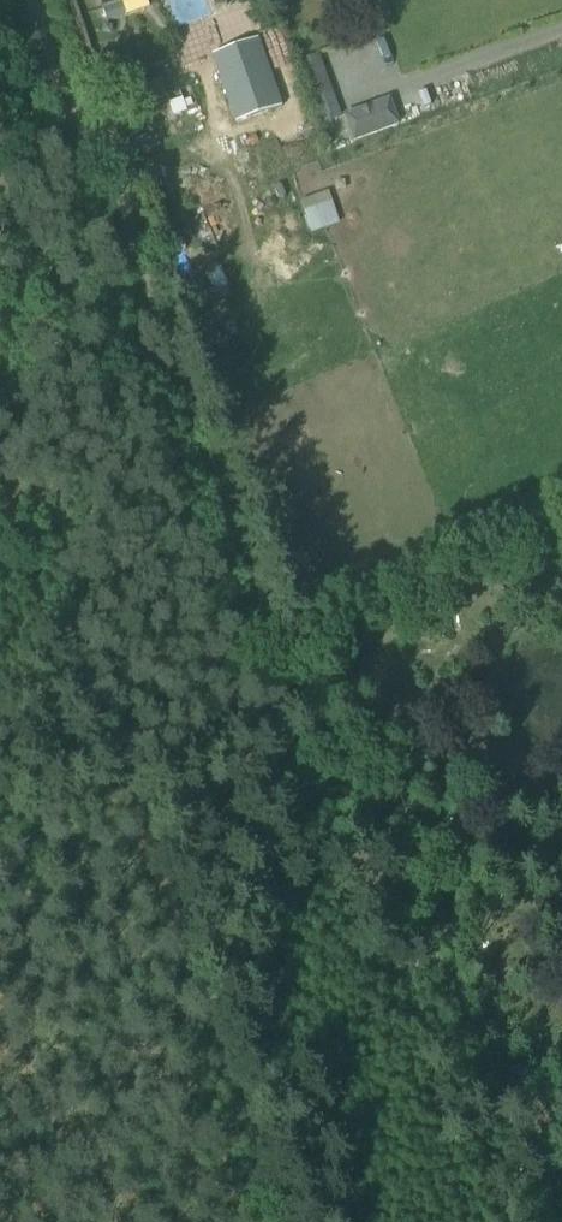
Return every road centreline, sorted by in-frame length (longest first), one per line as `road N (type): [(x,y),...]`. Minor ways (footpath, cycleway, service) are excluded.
road 1 (track): [(61,0),(299,695)]
road 2 (track): [(299,695),(561,1213)]

